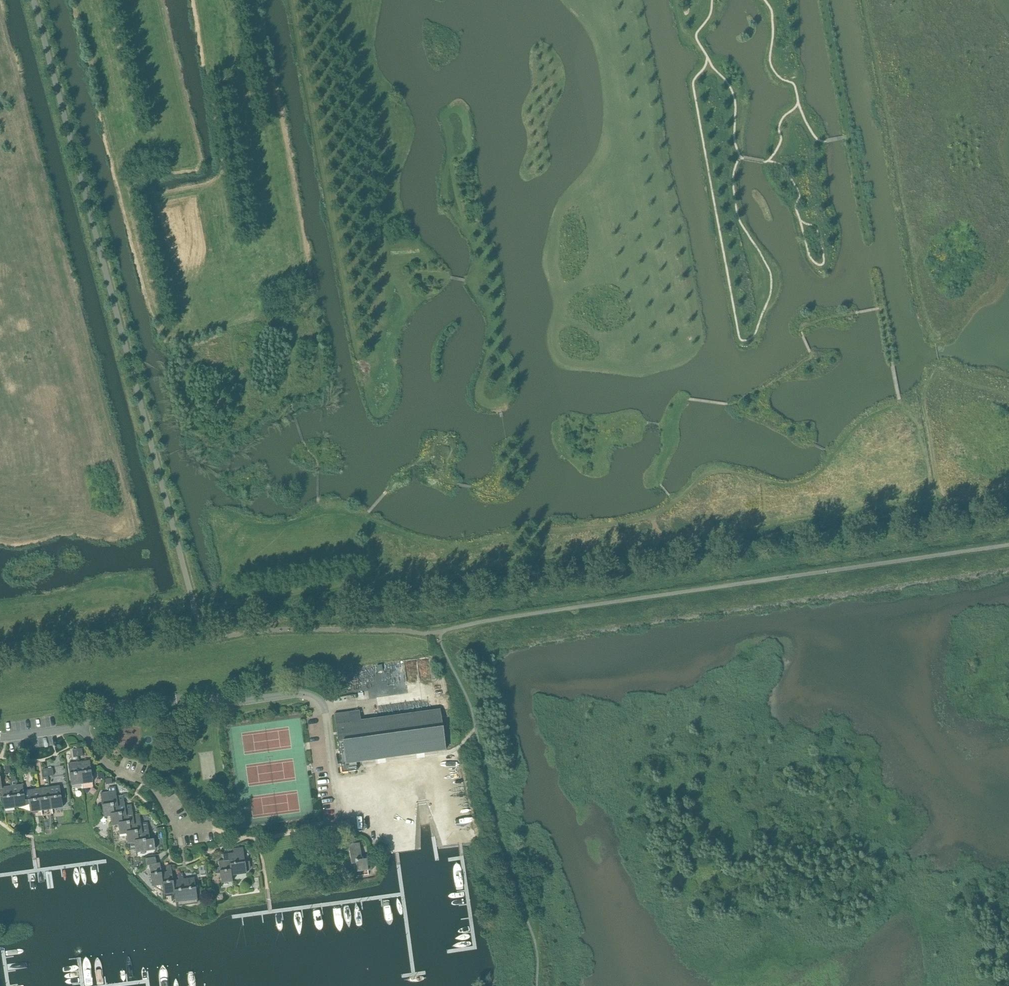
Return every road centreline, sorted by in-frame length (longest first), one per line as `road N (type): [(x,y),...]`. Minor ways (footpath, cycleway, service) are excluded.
road 1 (track): [(291,0),(355,336)]
road 2 (residential): [(0,738),(82,727),(107,765),(153,790),(176,831),(206,828)]

